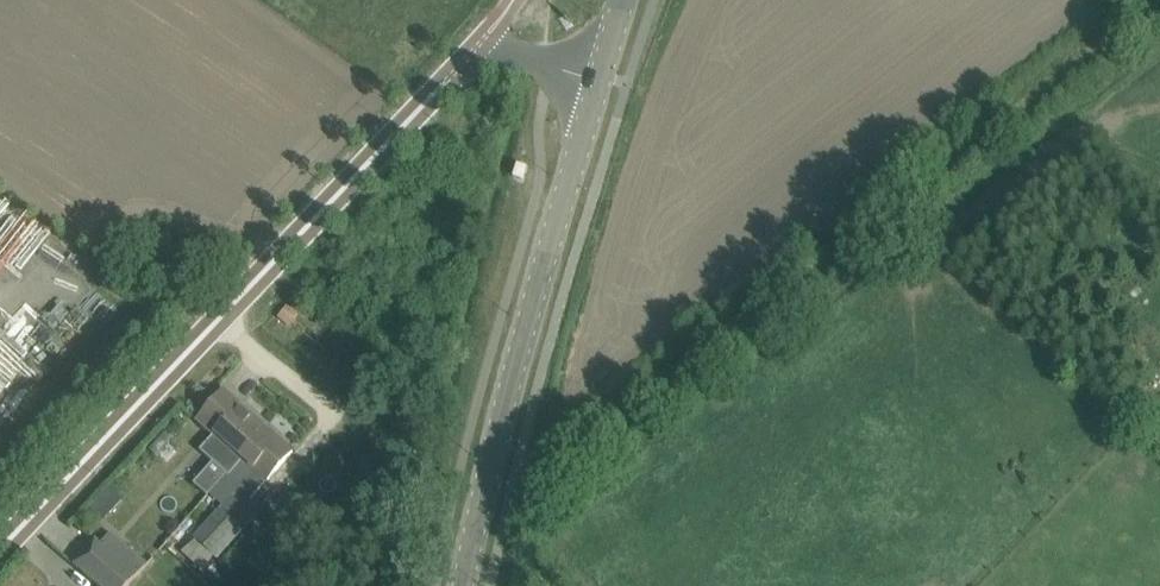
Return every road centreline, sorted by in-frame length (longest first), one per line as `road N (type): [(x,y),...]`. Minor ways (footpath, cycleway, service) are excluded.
road 1 (unclassified): [(0,549),(480,44),(600,78)]
road 2 (unclassified): [(463,585),(496,440),(600,78)]

